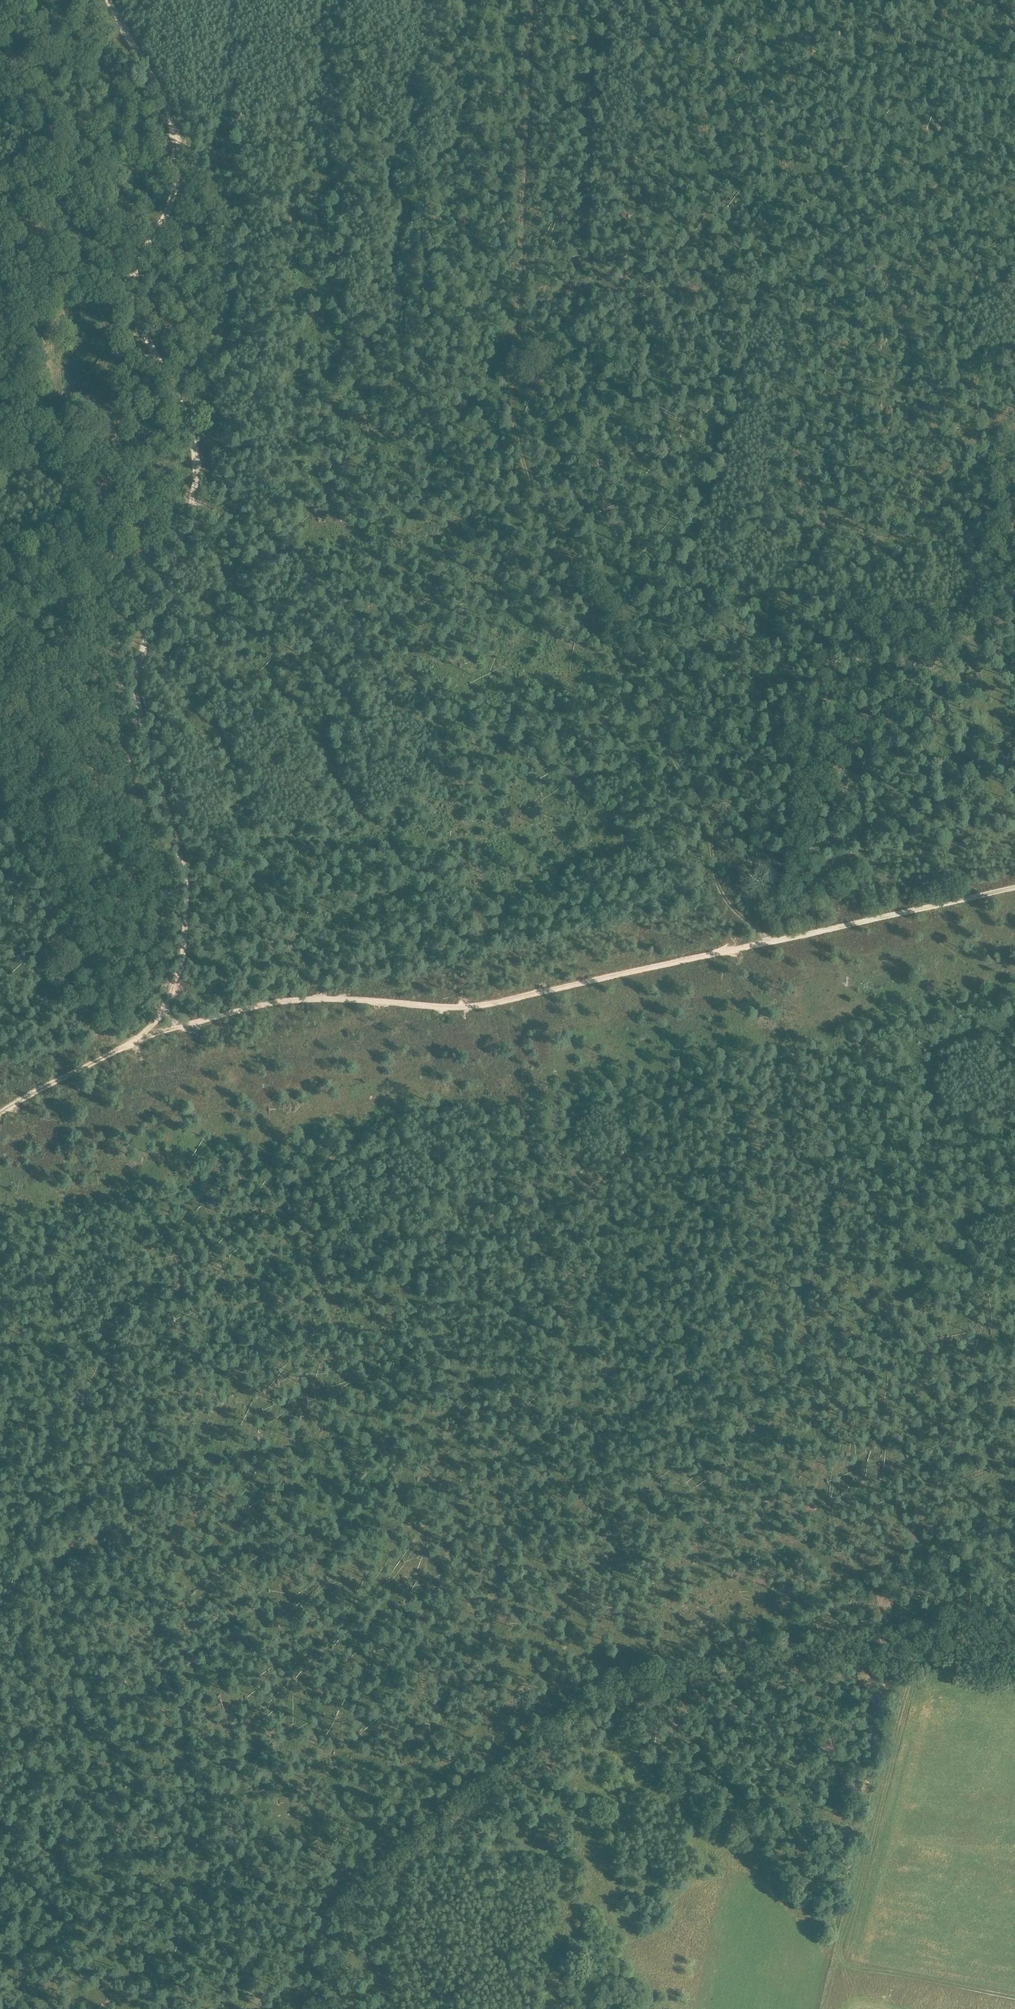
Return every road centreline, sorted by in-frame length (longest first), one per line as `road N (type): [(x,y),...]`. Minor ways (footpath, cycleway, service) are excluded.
road 1 (track): [(157,1032),(190,933),(186,878),(139,704),(140,656),(190,508),(195,455),(130,289),(178,173),(172,121),(106,0)]
road 2 (track): [(1014,888),(471,1007),(282,1000),(230,1011),(157,1032),(51,1080),(0,1113)]
road 3 (track): [(769,942),(721,892),(711,831),(619,664),(520,446),(512,383),(529,0)]
road 4 (track): [(1014,1520),(952,1544),(839,1952)]
road 5 (track): [(1014,1996),(839,1952)]

